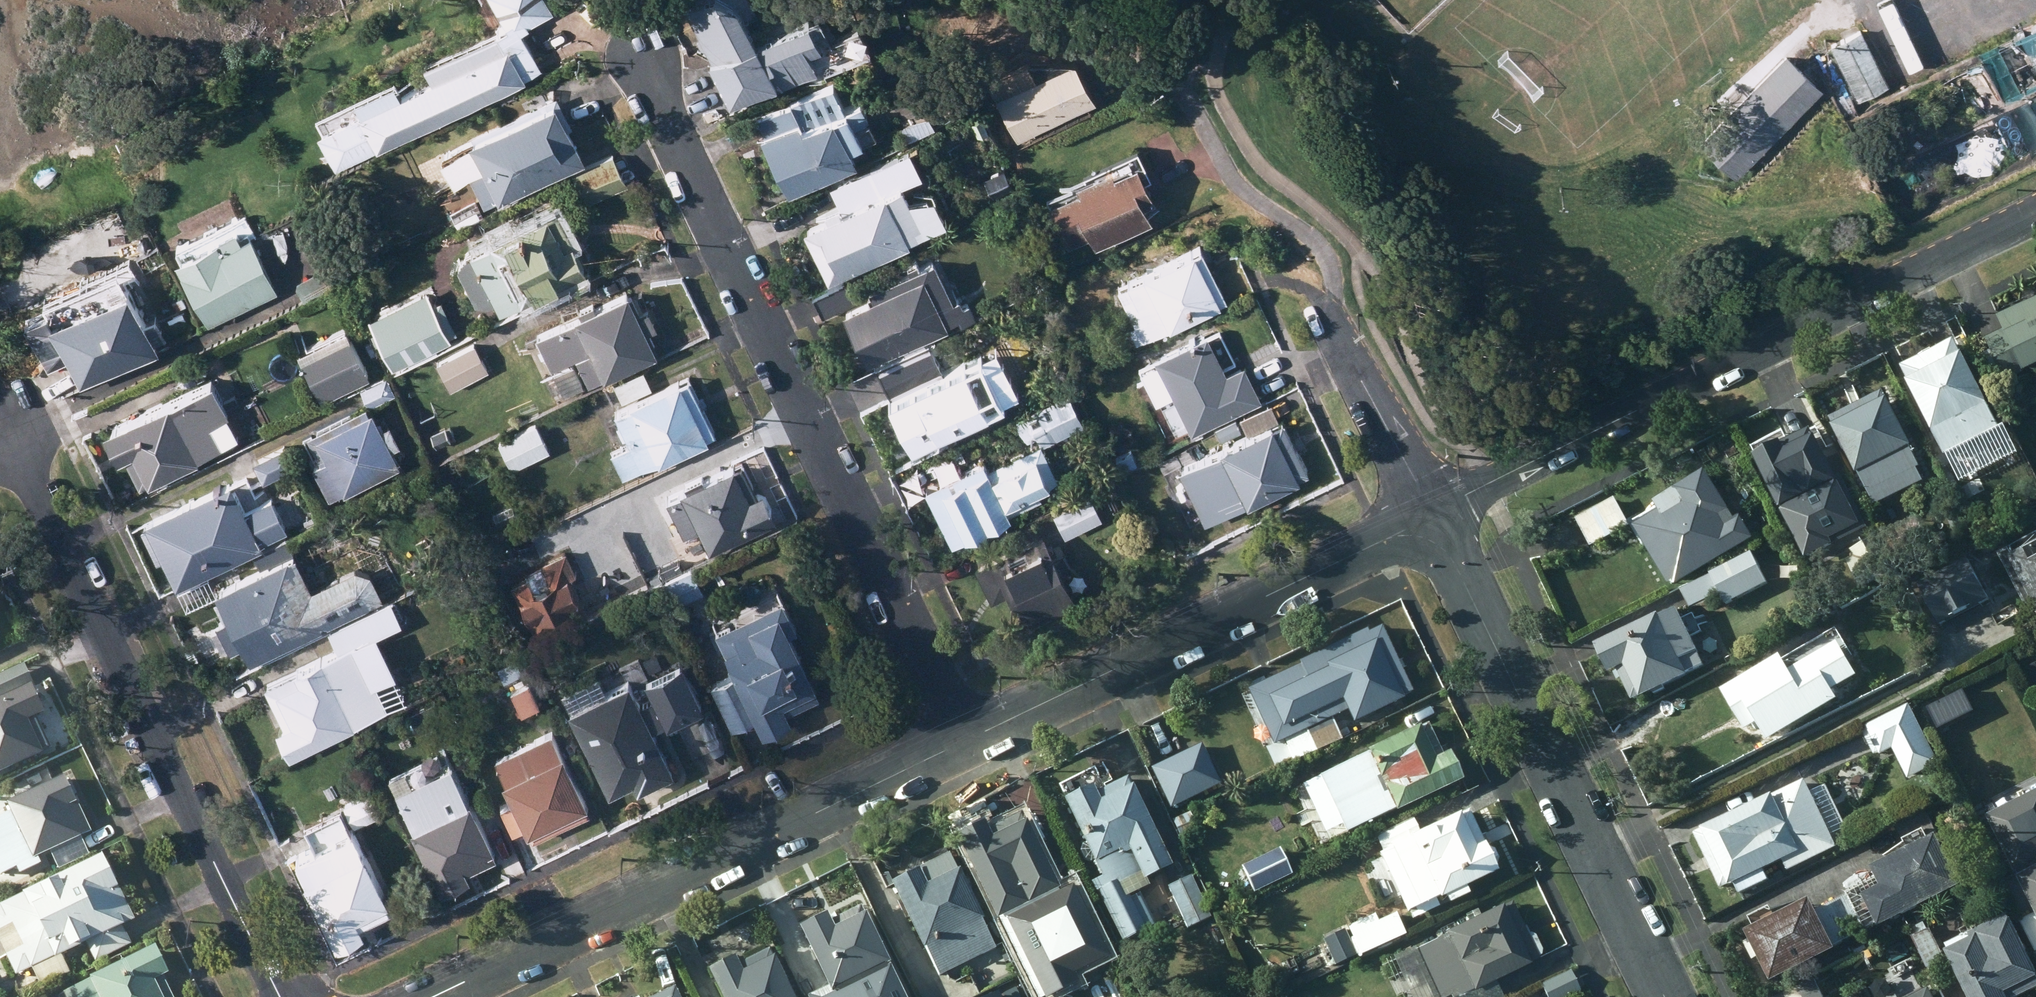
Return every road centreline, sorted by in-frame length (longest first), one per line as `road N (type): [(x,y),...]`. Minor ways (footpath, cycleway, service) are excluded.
road 1 (residential): [(966,741),(638,61)]
road 2 (residential): [(1425,539),(1450,508),(1487,485),(2035,214)]
road 3 (residential): [(1,432),(277,996)]
road 4 (residential): [(422,996),(966,741)]
road 5 (residential): [(1425,539),(1462,580),(1668,996)]
road 6 (residential): [(966,741),(1381,542),(1425,539)]
road 7 (residential): [(1329,317),(1414,483),(1425,539)]

